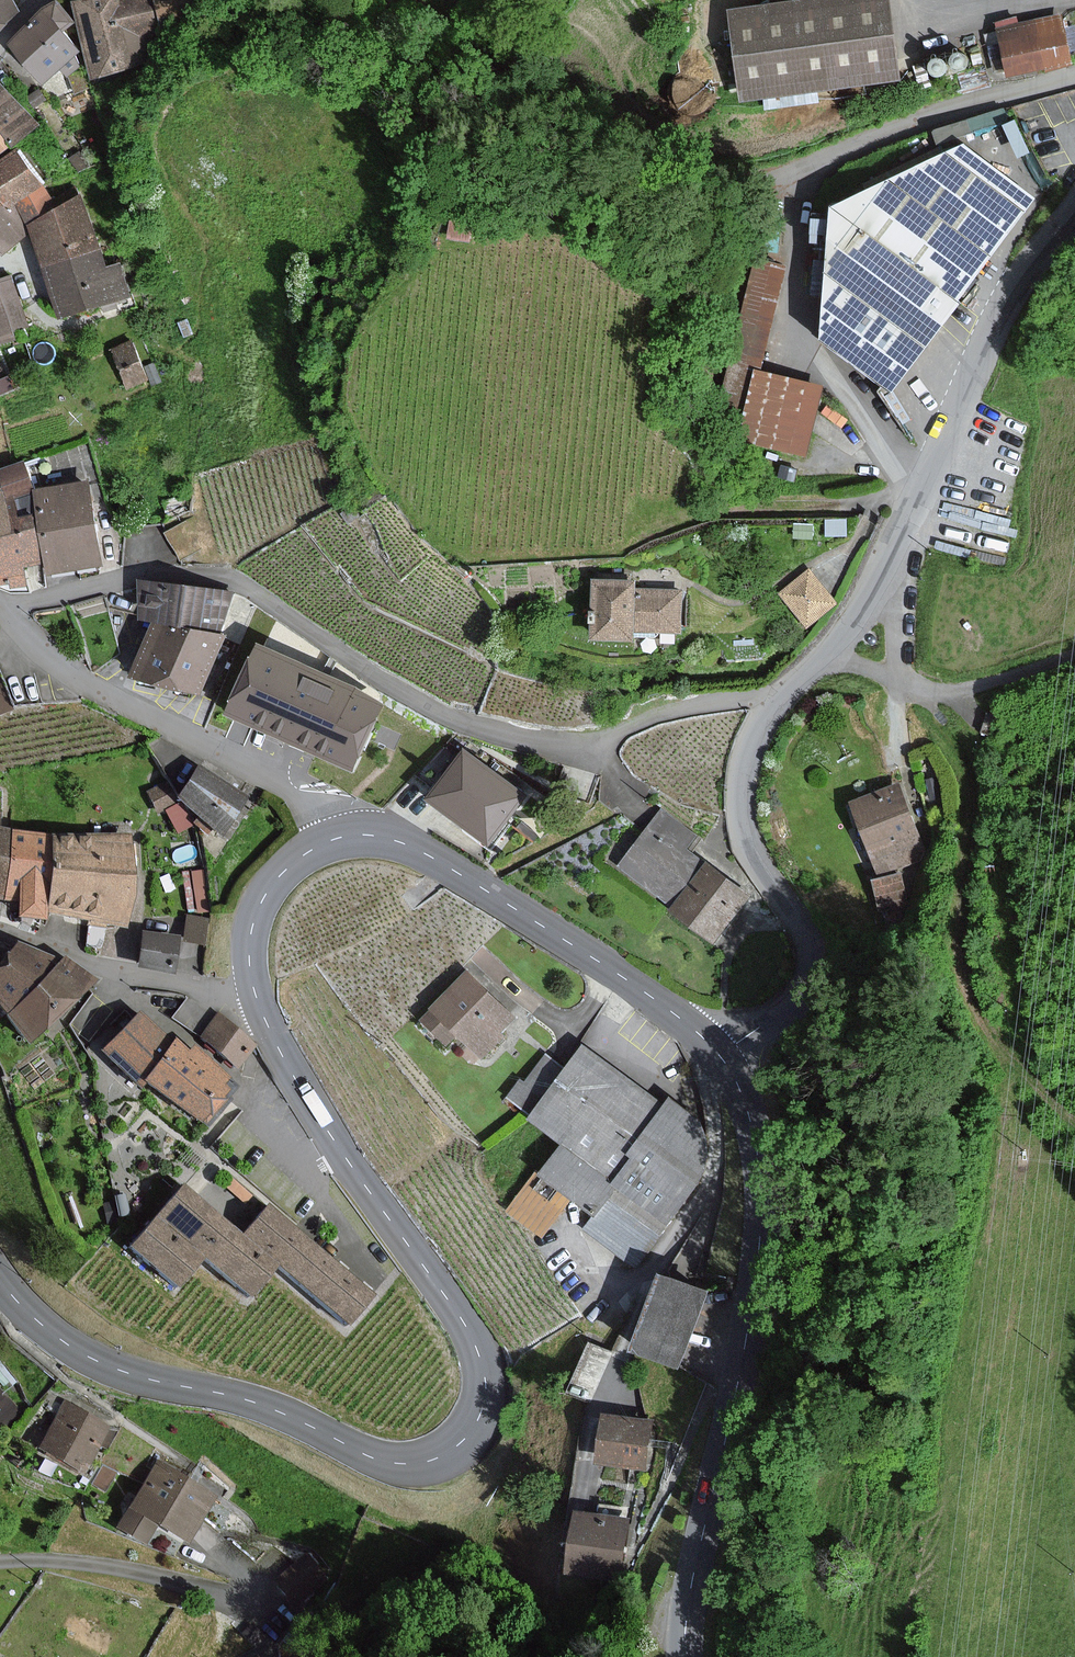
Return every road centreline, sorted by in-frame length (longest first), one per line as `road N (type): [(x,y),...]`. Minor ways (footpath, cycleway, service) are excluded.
road 1 (secondary): [(0,1278),(34,1318),(91,1358),(266,1406),(373,1458),(424,1462),(470,1435),(485,1389),(474,1339),(294,1079),(256,997)]
road 2 (residential): [(783,695),(690,707),(594,742),(541,744),(431,708),(229,580),(137,578),(6,612)]
road 3 (residential): [(392,0),(430,18),(607,152),(720,184),(784,178),(929,117),(1074,75)]
road 4 (secondary): [(716,1053),(752,1127),(761,1213),(744,1351),(693,1575),(685,1656)]
road 5 (tertiary): [(783,695),(871,594),(995,327),(1029,267),(1060,233)]
road 6 (secondary): [(350,837),(389,838),(455,871),(610,969),(716,1053)]
road 7 (tertiary): [(716,1053),(782,1011),(797,995),(809,958),(749,848),(740,807),(744,766),(783,695)]
road 8 (residential): [(350,837),(277,781),(75,674),(6,612)]
road 9 (track): [(825,654),(942,700),(1074,649)]
road 10 (residential): [(0,930),(125,975),(256,997)]
road 11 (residential): [(244,1610),(125,1571),(0,1563)]
road 12 (secondary): [(256,997),(250,938),(266,894),(299,858),(350,837)]
road 13 (track): [(897,680),(891,554)]

